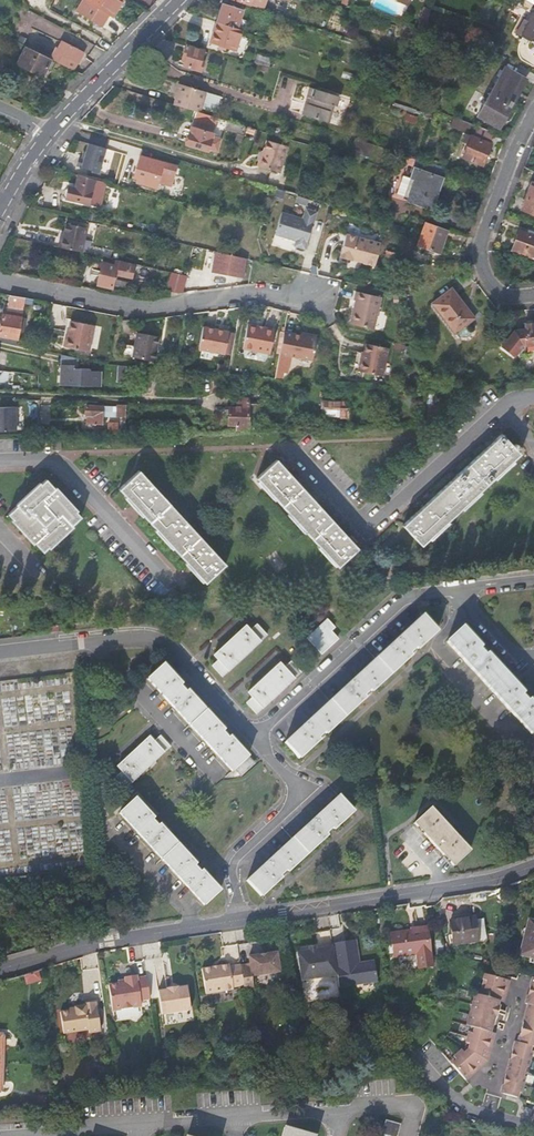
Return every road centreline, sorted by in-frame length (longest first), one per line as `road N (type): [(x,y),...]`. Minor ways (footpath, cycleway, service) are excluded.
road 1 (residential): [(533,865),(494,880),(78,947),(0,969)]
road 2 (residential): [(324,298),(286,290),(137,310),(0,283)]
road 3 (residential): [(533,293),(500,288),(483,242),(533,116)]
road 4 (secondary): [(179,0),(51,131)]

